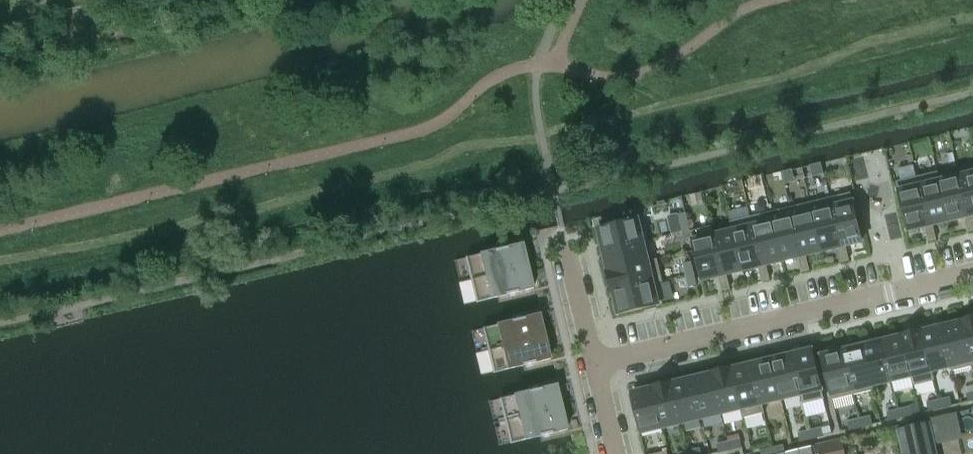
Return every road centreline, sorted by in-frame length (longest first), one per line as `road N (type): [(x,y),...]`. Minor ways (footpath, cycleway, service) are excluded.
road 1 (residential): [(594,363),(972,274)]
road 2 (residential): [(594,363),(562,232)]

